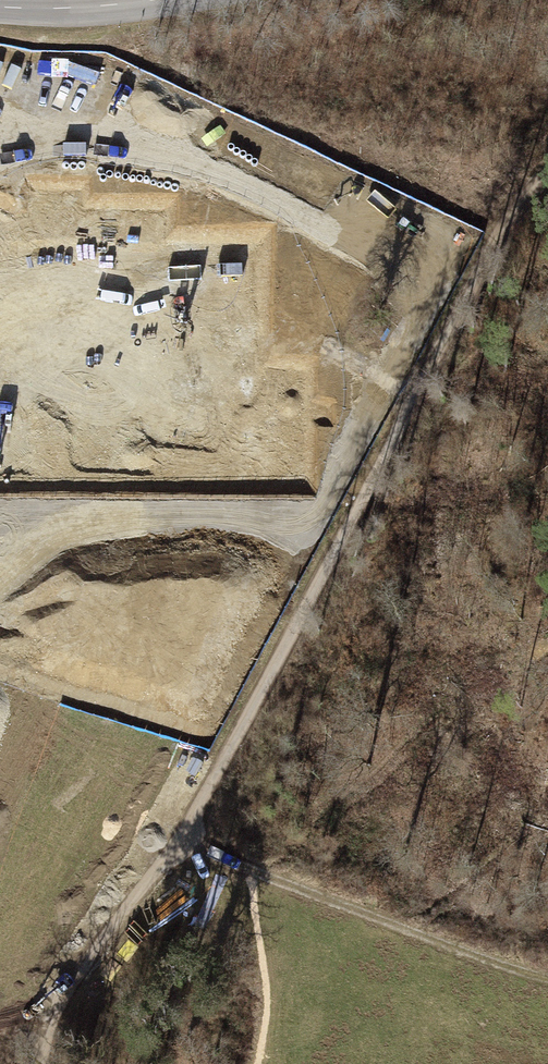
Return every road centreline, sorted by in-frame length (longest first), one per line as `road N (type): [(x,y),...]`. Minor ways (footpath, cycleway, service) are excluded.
road 1 (track): [(0,1023),(101,973),(412,399),(0,177)]
road 2 (track): [(172,843),(547,973)]
road 3 (track): [(412,399),(507,224),(547,175)]
road 4 (tertiary): [(0,7),(134,0)]

